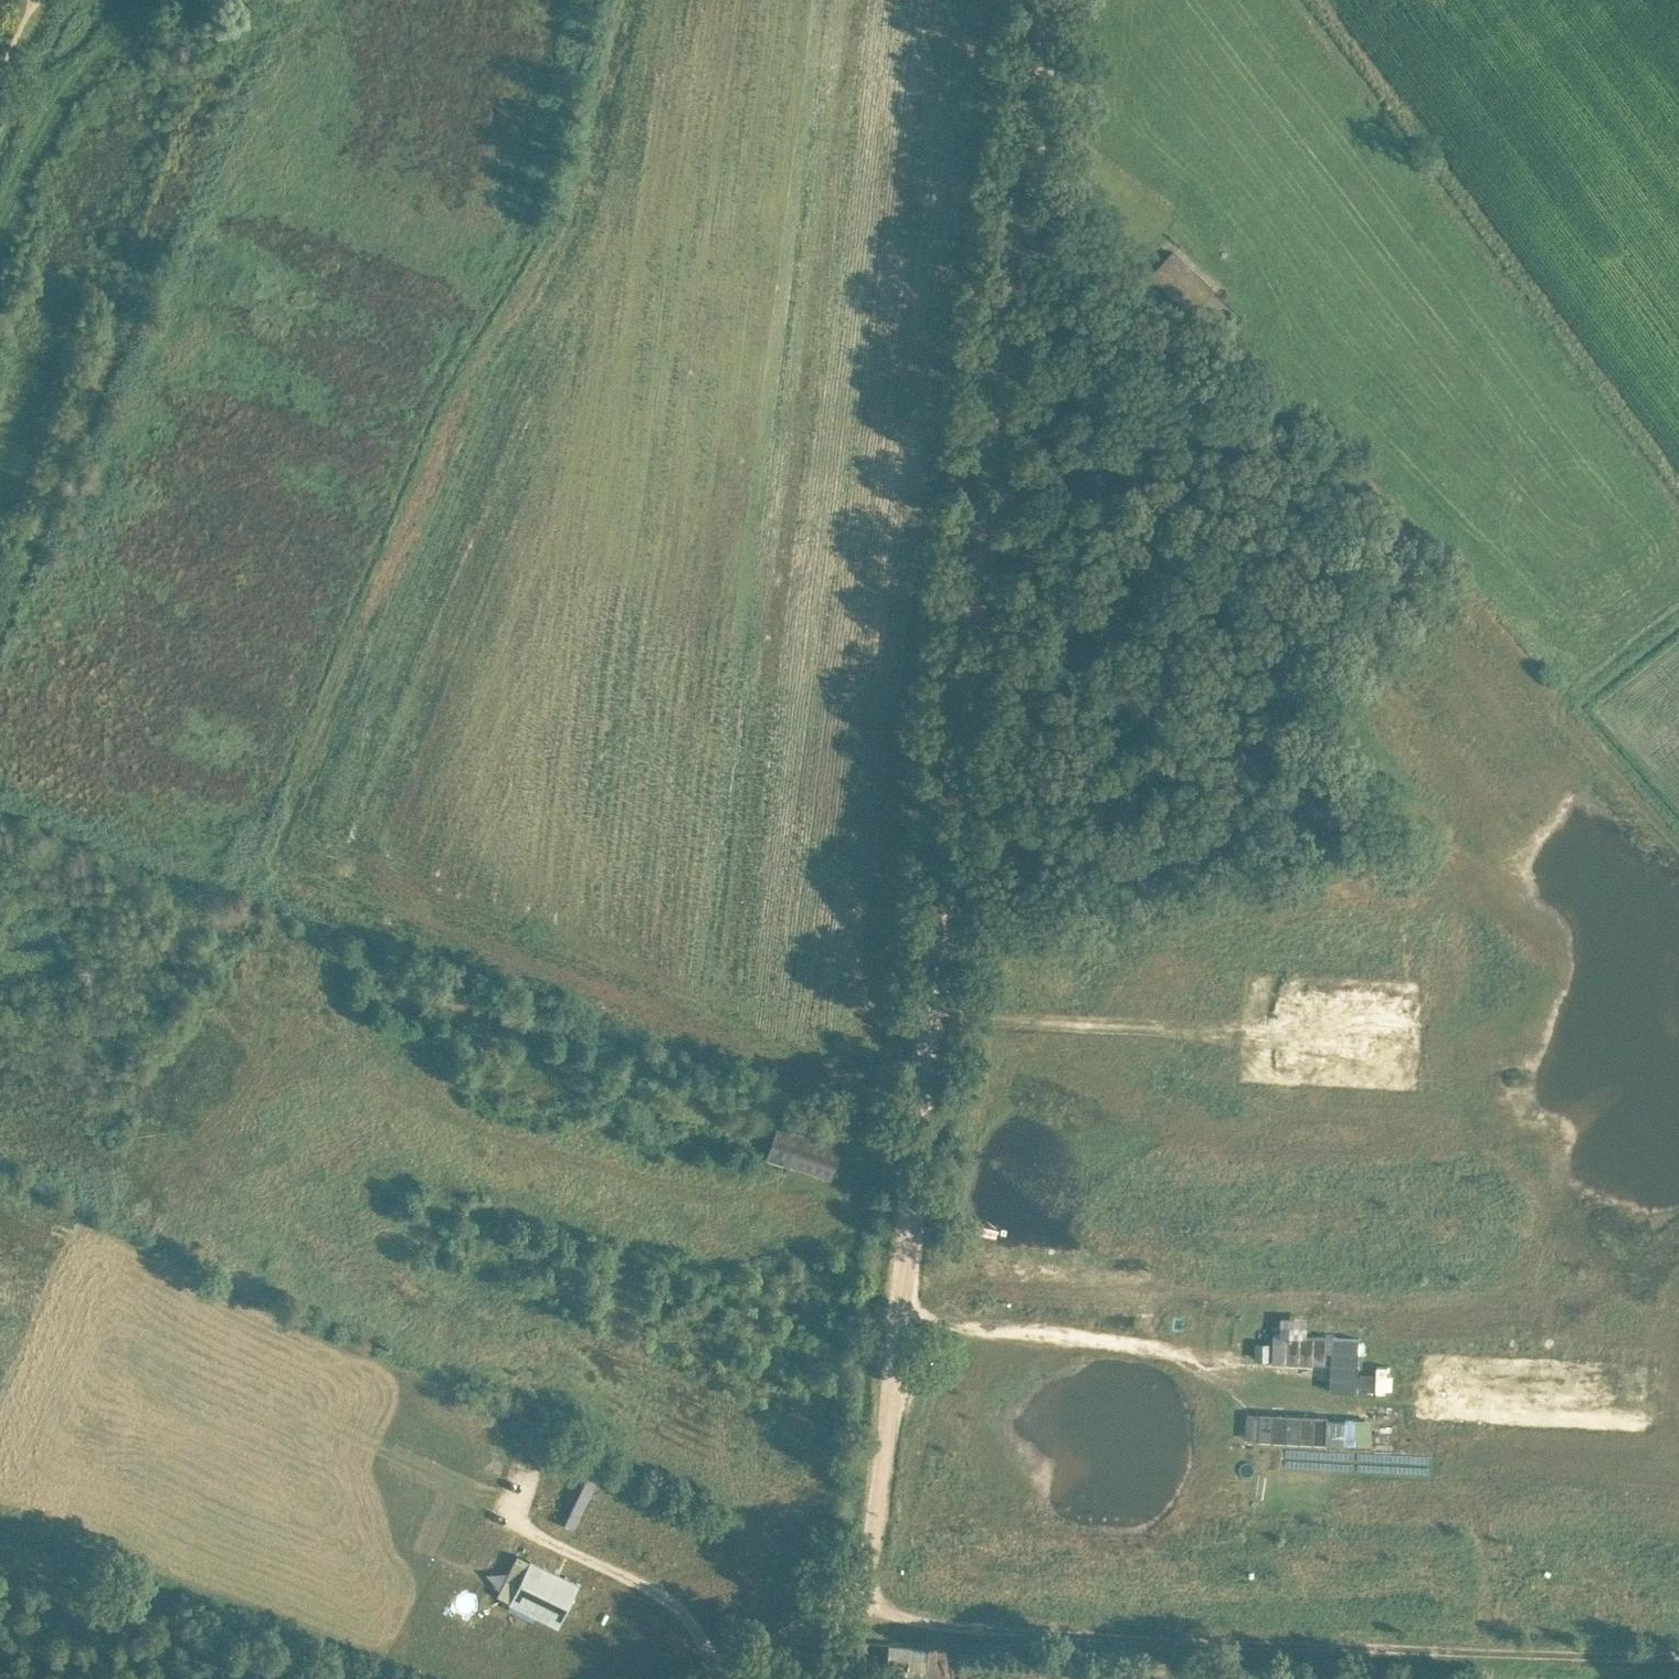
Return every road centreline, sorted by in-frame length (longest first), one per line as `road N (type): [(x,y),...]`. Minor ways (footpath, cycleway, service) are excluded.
road 1 (track): [(1050,0),(867,1558),(832,1605),(723,1678)]
road 2 (track): [(832,1605),(911,1618),(1678,1664)]
road 3 (track): [(529,1473),(509,1521),(688,1612),(724,1678)]

